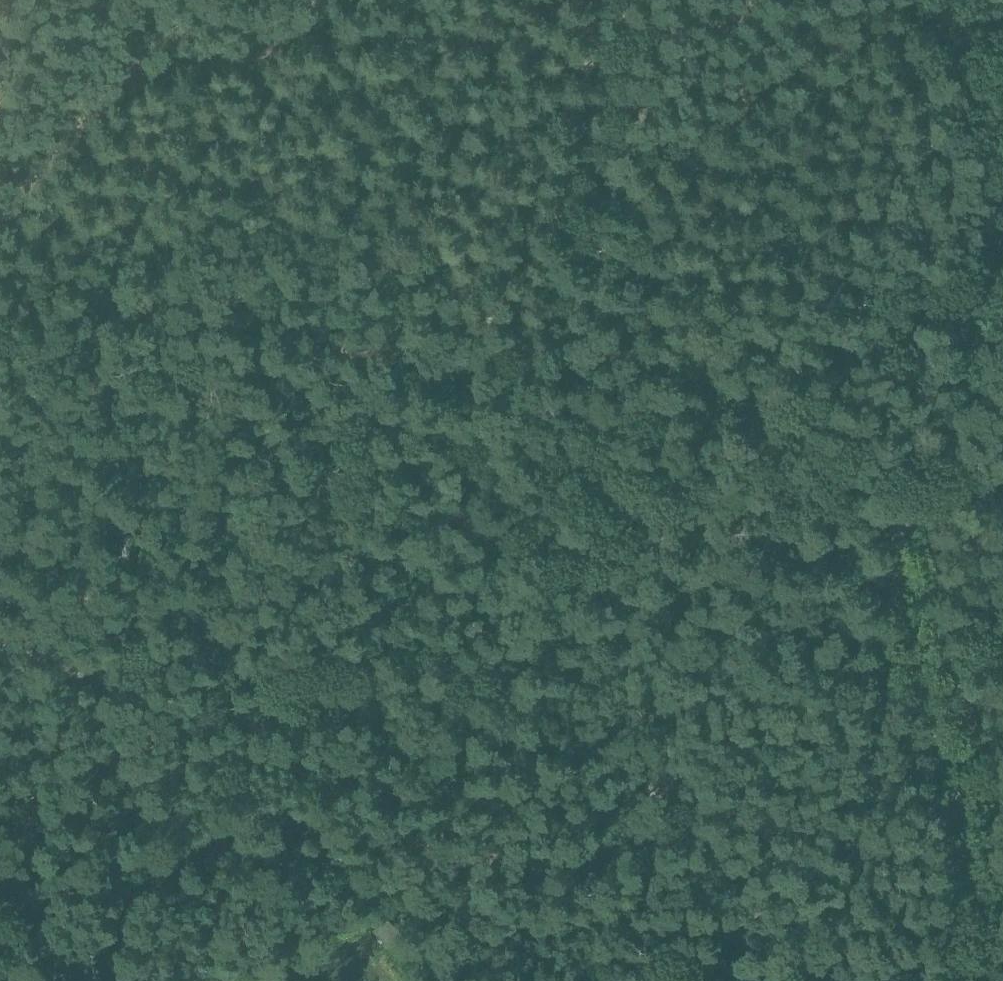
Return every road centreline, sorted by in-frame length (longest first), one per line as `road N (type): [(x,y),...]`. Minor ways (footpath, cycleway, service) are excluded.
road 1 (track): [(1002,246),(915,481),(903,560),(906,607),(959,822),(978,980)]
road 2 (track): [(512,354),(836,335),(911,299),(979,301)]

